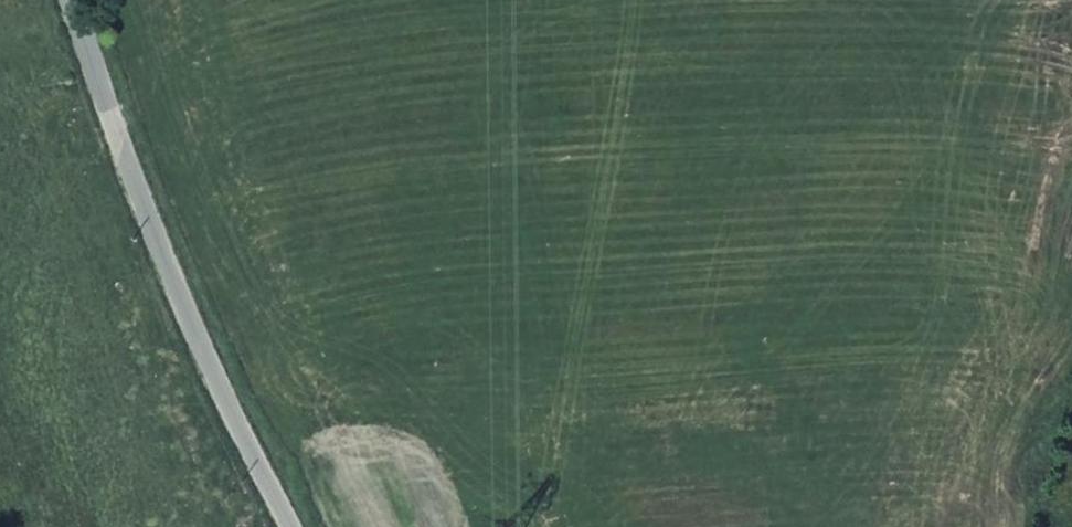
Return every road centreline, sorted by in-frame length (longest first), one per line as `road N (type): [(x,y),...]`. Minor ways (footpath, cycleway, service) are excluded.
road 1 (unclassified): [(67,0),(189,318),(289,526)]

